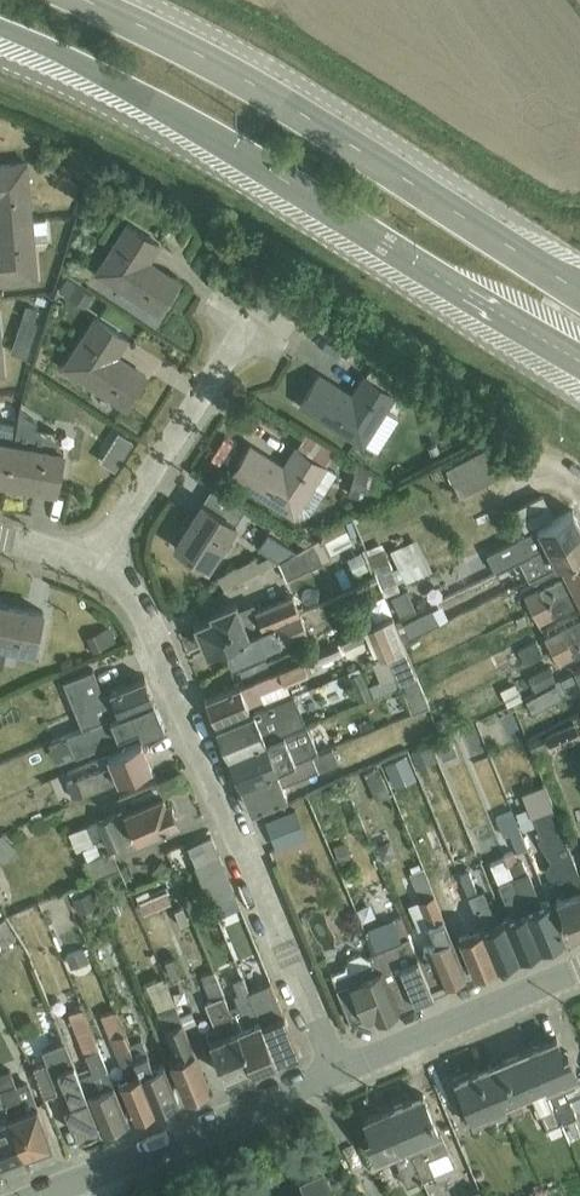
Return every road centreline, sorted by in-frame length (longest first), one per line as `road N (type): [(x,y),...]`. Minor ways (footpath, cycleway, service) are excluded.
road 1 (primary): [(0,30),(161,103),(579,356)]
road 2 (residential): [(343,1072),(151,612),(111,553)]
road 3 (primary): [(579,288),(319,117),(102,0)]
road 4 (tertiary): [(343,1072),(47,1195)]
road 5 (residential): [(111,553),(238,310)]
road 6 (tertiary): [(579,975),(343,1072)]
road 7 (unclassified): [(579,487),(552,465),(435,516)]

